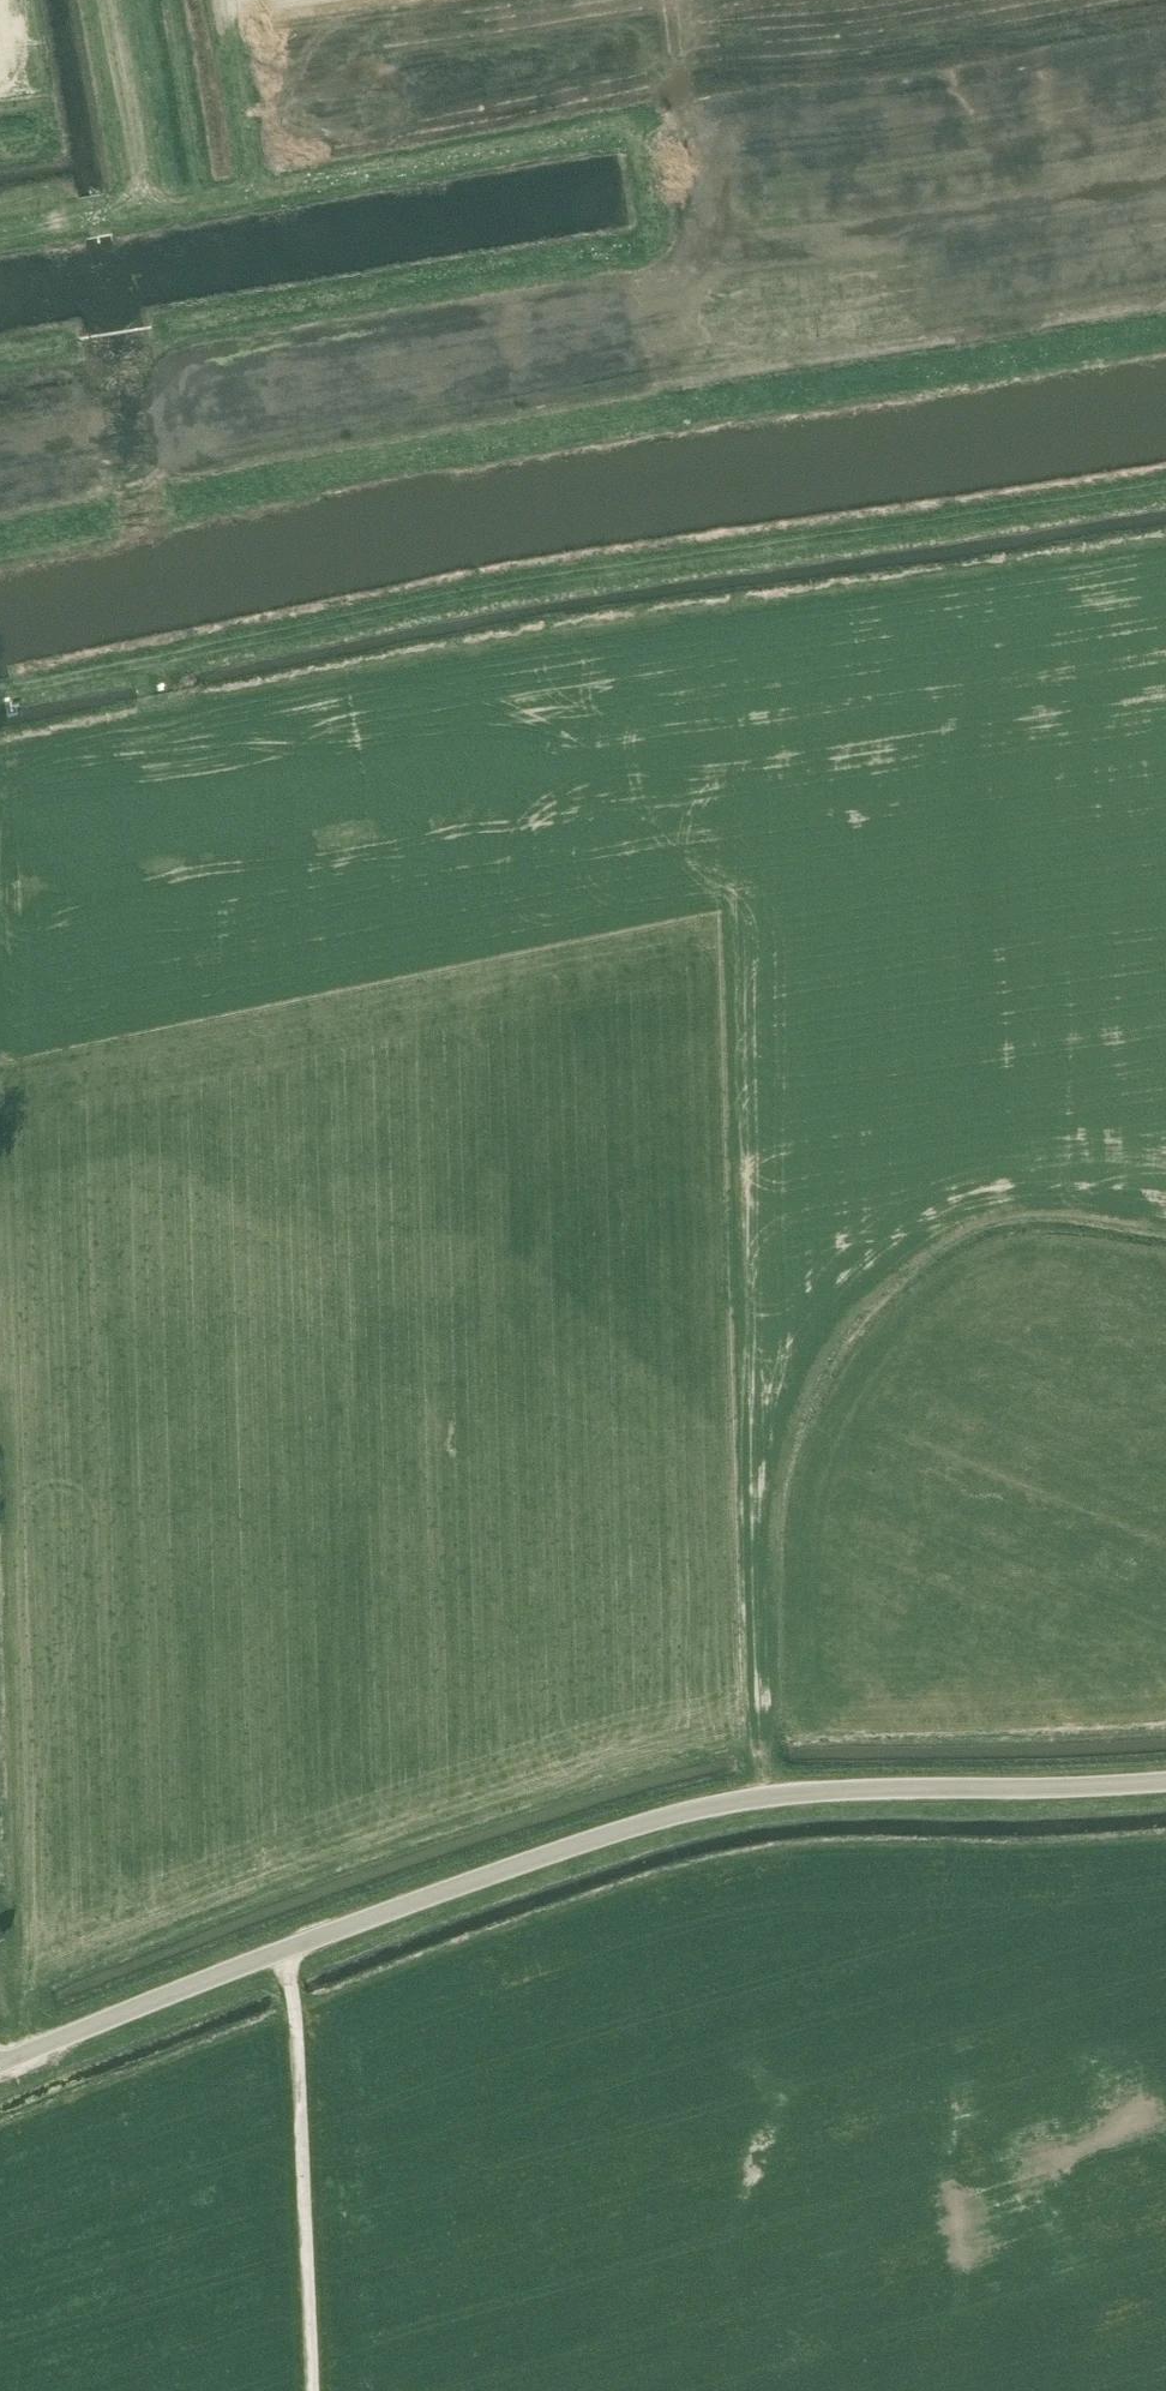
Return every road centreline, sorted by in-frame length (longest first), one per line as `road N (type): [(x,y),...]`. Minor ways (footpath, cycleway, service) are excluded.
road 1 (tertiary): [(0,2066),(710,1807),(1165,1792)]
road 2 (track): [(295,1954),(315,2390)]

